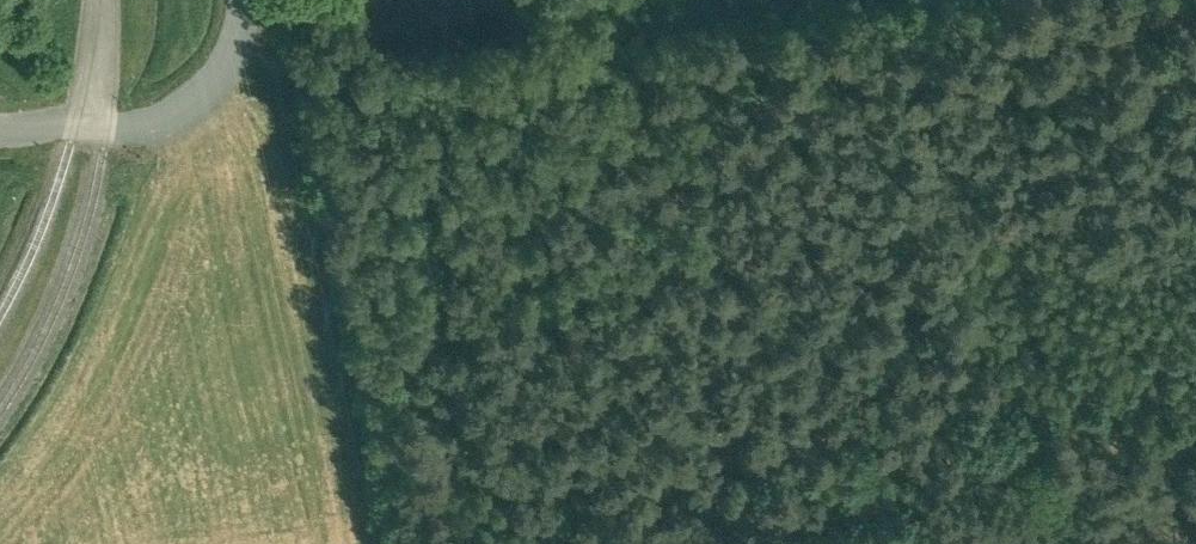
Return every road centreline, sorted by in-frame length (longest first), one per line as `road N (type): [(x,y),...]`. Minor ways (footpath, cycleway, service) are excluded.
road 1 (unclassified): [(0,127),(107,127),(180,109),(225,68),(250,0)]

